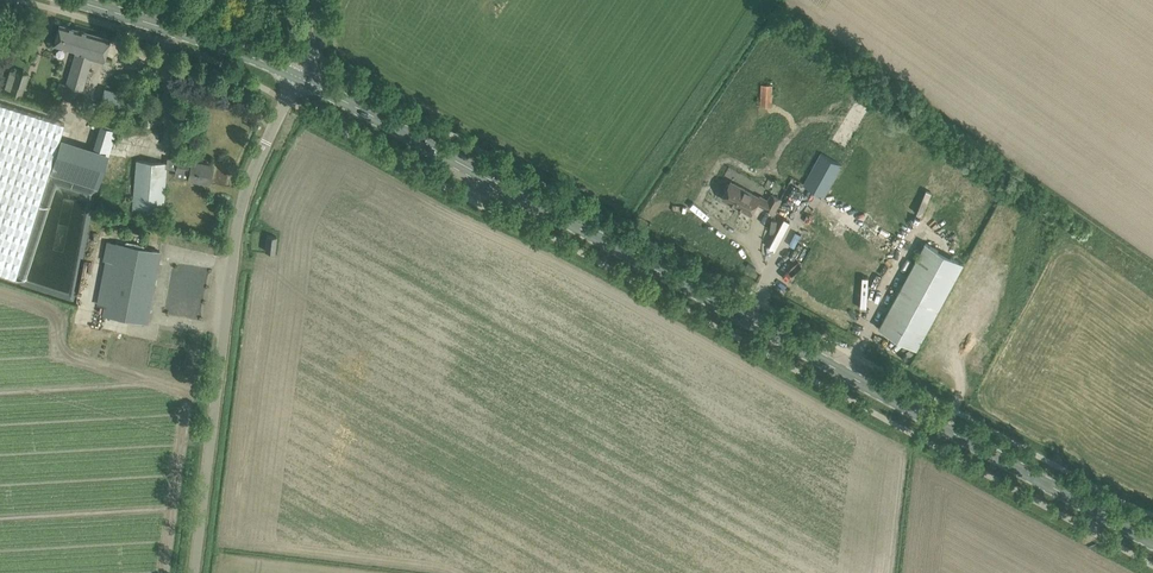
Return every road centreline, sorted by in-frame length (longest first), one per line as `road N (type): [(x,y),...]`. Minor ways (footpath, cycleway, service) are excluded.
road 1 (secondary): [(1152,542),(300,77)]
road 2 (unclassified): [(300,77),(240,221),(198,572)]
road 3 (secondary): [(300,77),(76,0)]

